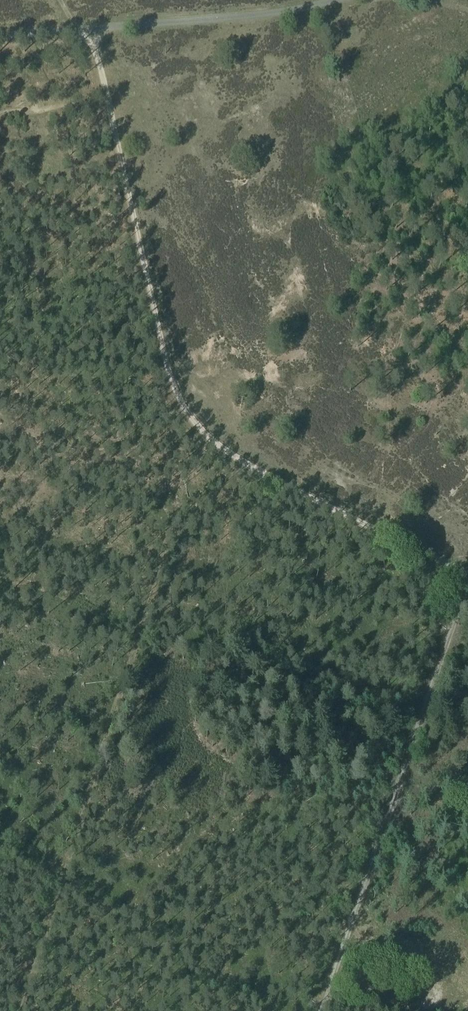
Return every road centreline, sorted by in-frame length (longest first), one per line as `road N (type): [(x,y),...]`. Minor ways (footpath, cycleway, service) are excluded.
road 1 (track): [(104,91),(162,350),(186,413),(246,463),(467,574)]
road 2 (track): [(467,575),(320,1010)]
road 3 (track): [(339,0),(264,14),(0,36)]

